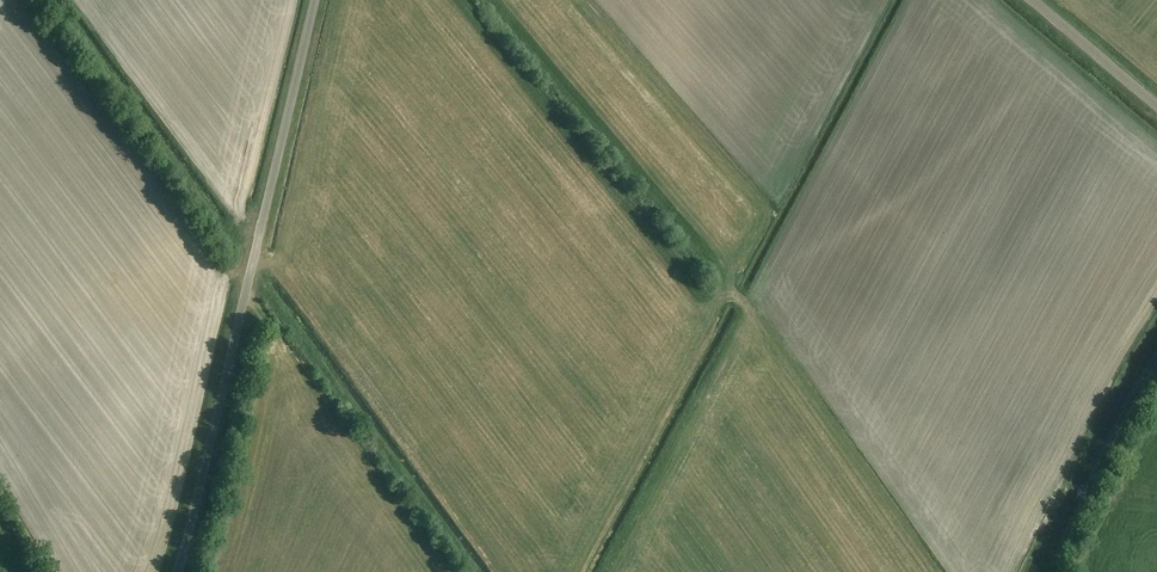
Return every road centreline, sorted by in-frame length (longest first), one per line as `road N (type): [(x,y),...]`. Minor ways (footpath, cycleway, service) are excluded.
road 1 (unclassified): [(179,571),(315,0)]
road 2 (unclassified): [(1032,0),(1156,105)]

